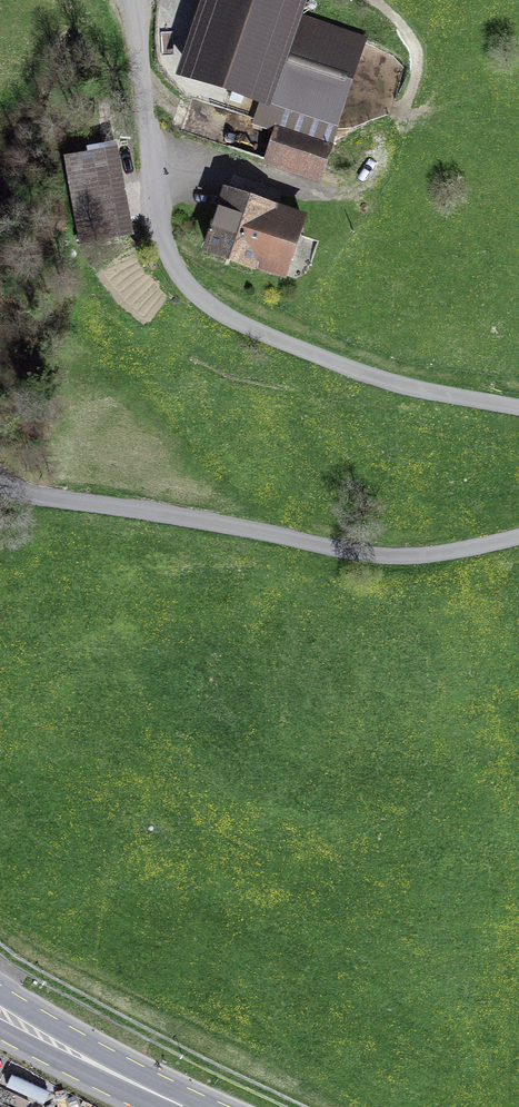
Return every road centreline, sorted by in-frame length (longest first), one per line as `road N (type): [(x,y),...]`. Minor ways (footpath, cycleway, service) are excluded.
road 1 (unclassified): [(518,408),(360,373),(232,319),(187,284),(156,206),(131,0)]
road 2 (unclassified): [(0,480),(22,491),(387,557),(518,538)]
road 3 (primary): [(187,1106),(0,1011)]

